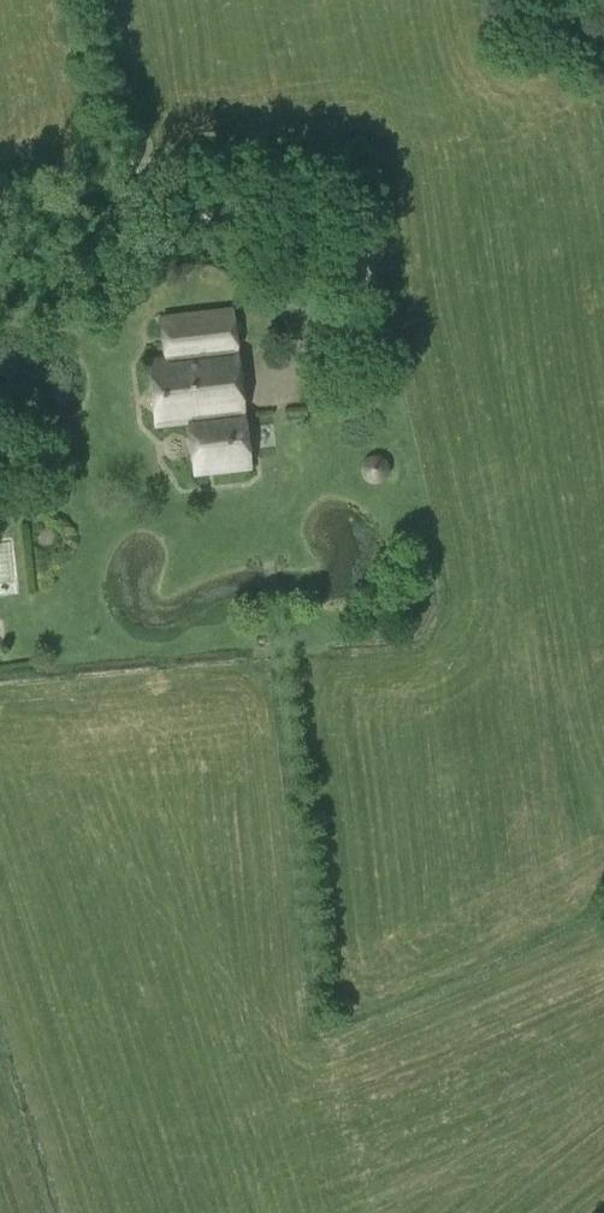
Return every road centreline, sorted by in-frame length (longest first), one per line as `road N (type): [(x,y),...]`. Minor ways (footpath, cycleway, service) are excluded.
road 1 (track): [(113,0),(151,270)]

